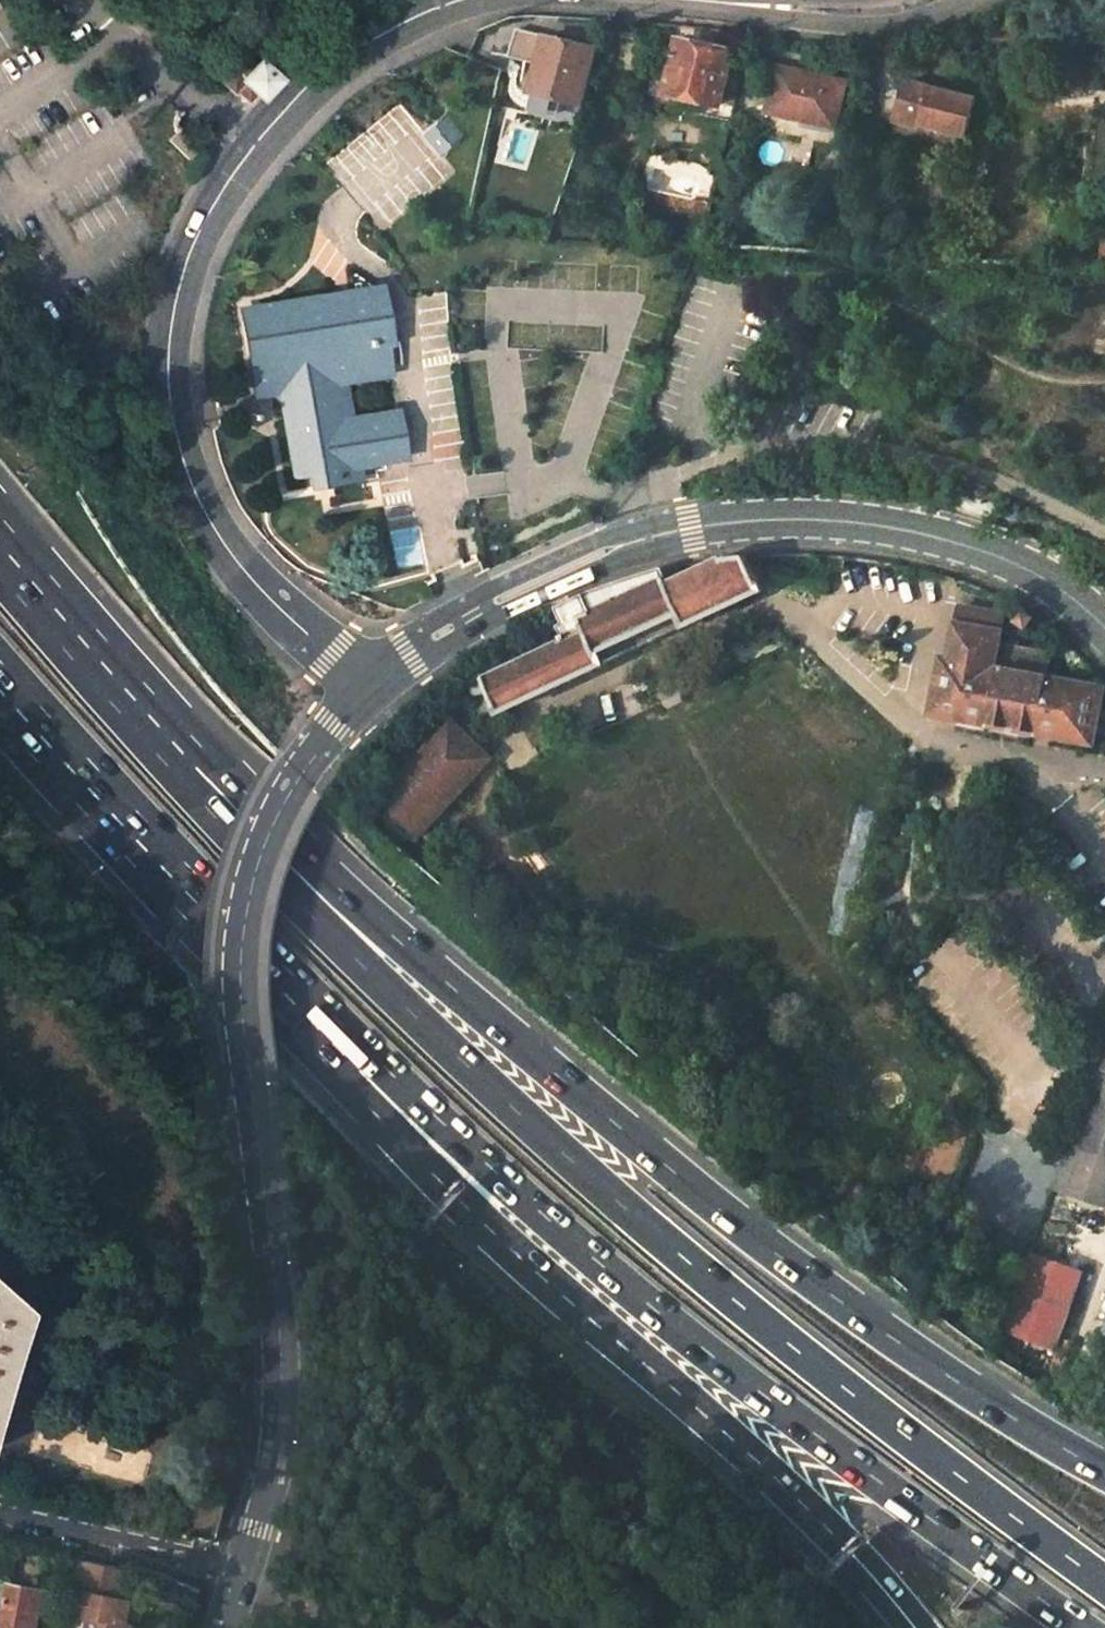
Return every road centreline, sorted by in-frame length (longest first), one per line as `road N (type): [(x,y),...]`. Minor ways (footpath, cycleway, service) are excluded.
road 1 (trunk): [(1104,1584),(821,1369),(566,1155),(239,845),(200,775)]
road 2 (trunk): [(1104,1469),(1009,1414),(787,1260),(556,1074),(264,815),(200,775)]
road 3 (secondary): [(367,689),(303,765),(286,798),(246,933),(245,1039),(278,1384),(266,1485),(241,1562)]
road 4 (trunk): [(372,1059),(635,1292),(1079,1627)]
road 5 (tertiary): [(367,689),(269,598),(216,534),(178,440),(169,337),(202,227),(278,117),(376,39),(459,0)]
road 6 (secondary): [(1104,632),(1034,575),(945,538),(843,522),(740,521),(650,536),(557,572),(409,654),(367,689)]
road 7 (trunk): [(372,1059),(419,1164),(769,1466),(820,1519)]
road 8 (trunk): [(0,662),(159,842),(372,1059)]
road 9 (track): [(734,288),(746,277),(778,272),(881,284),(1009,350),(1104,367)]
road 10 (trunk): [(200,775),(0,548)]
road 11 (residential): [(241,1562),(0,1511)]
road 12 (tertiary): [(696,0),(857,11),(920,0)]
road 13 (trunk): [(820,1519),(926,1627)]
road 14 (trunk): [(820,1519),(899,1627)]

